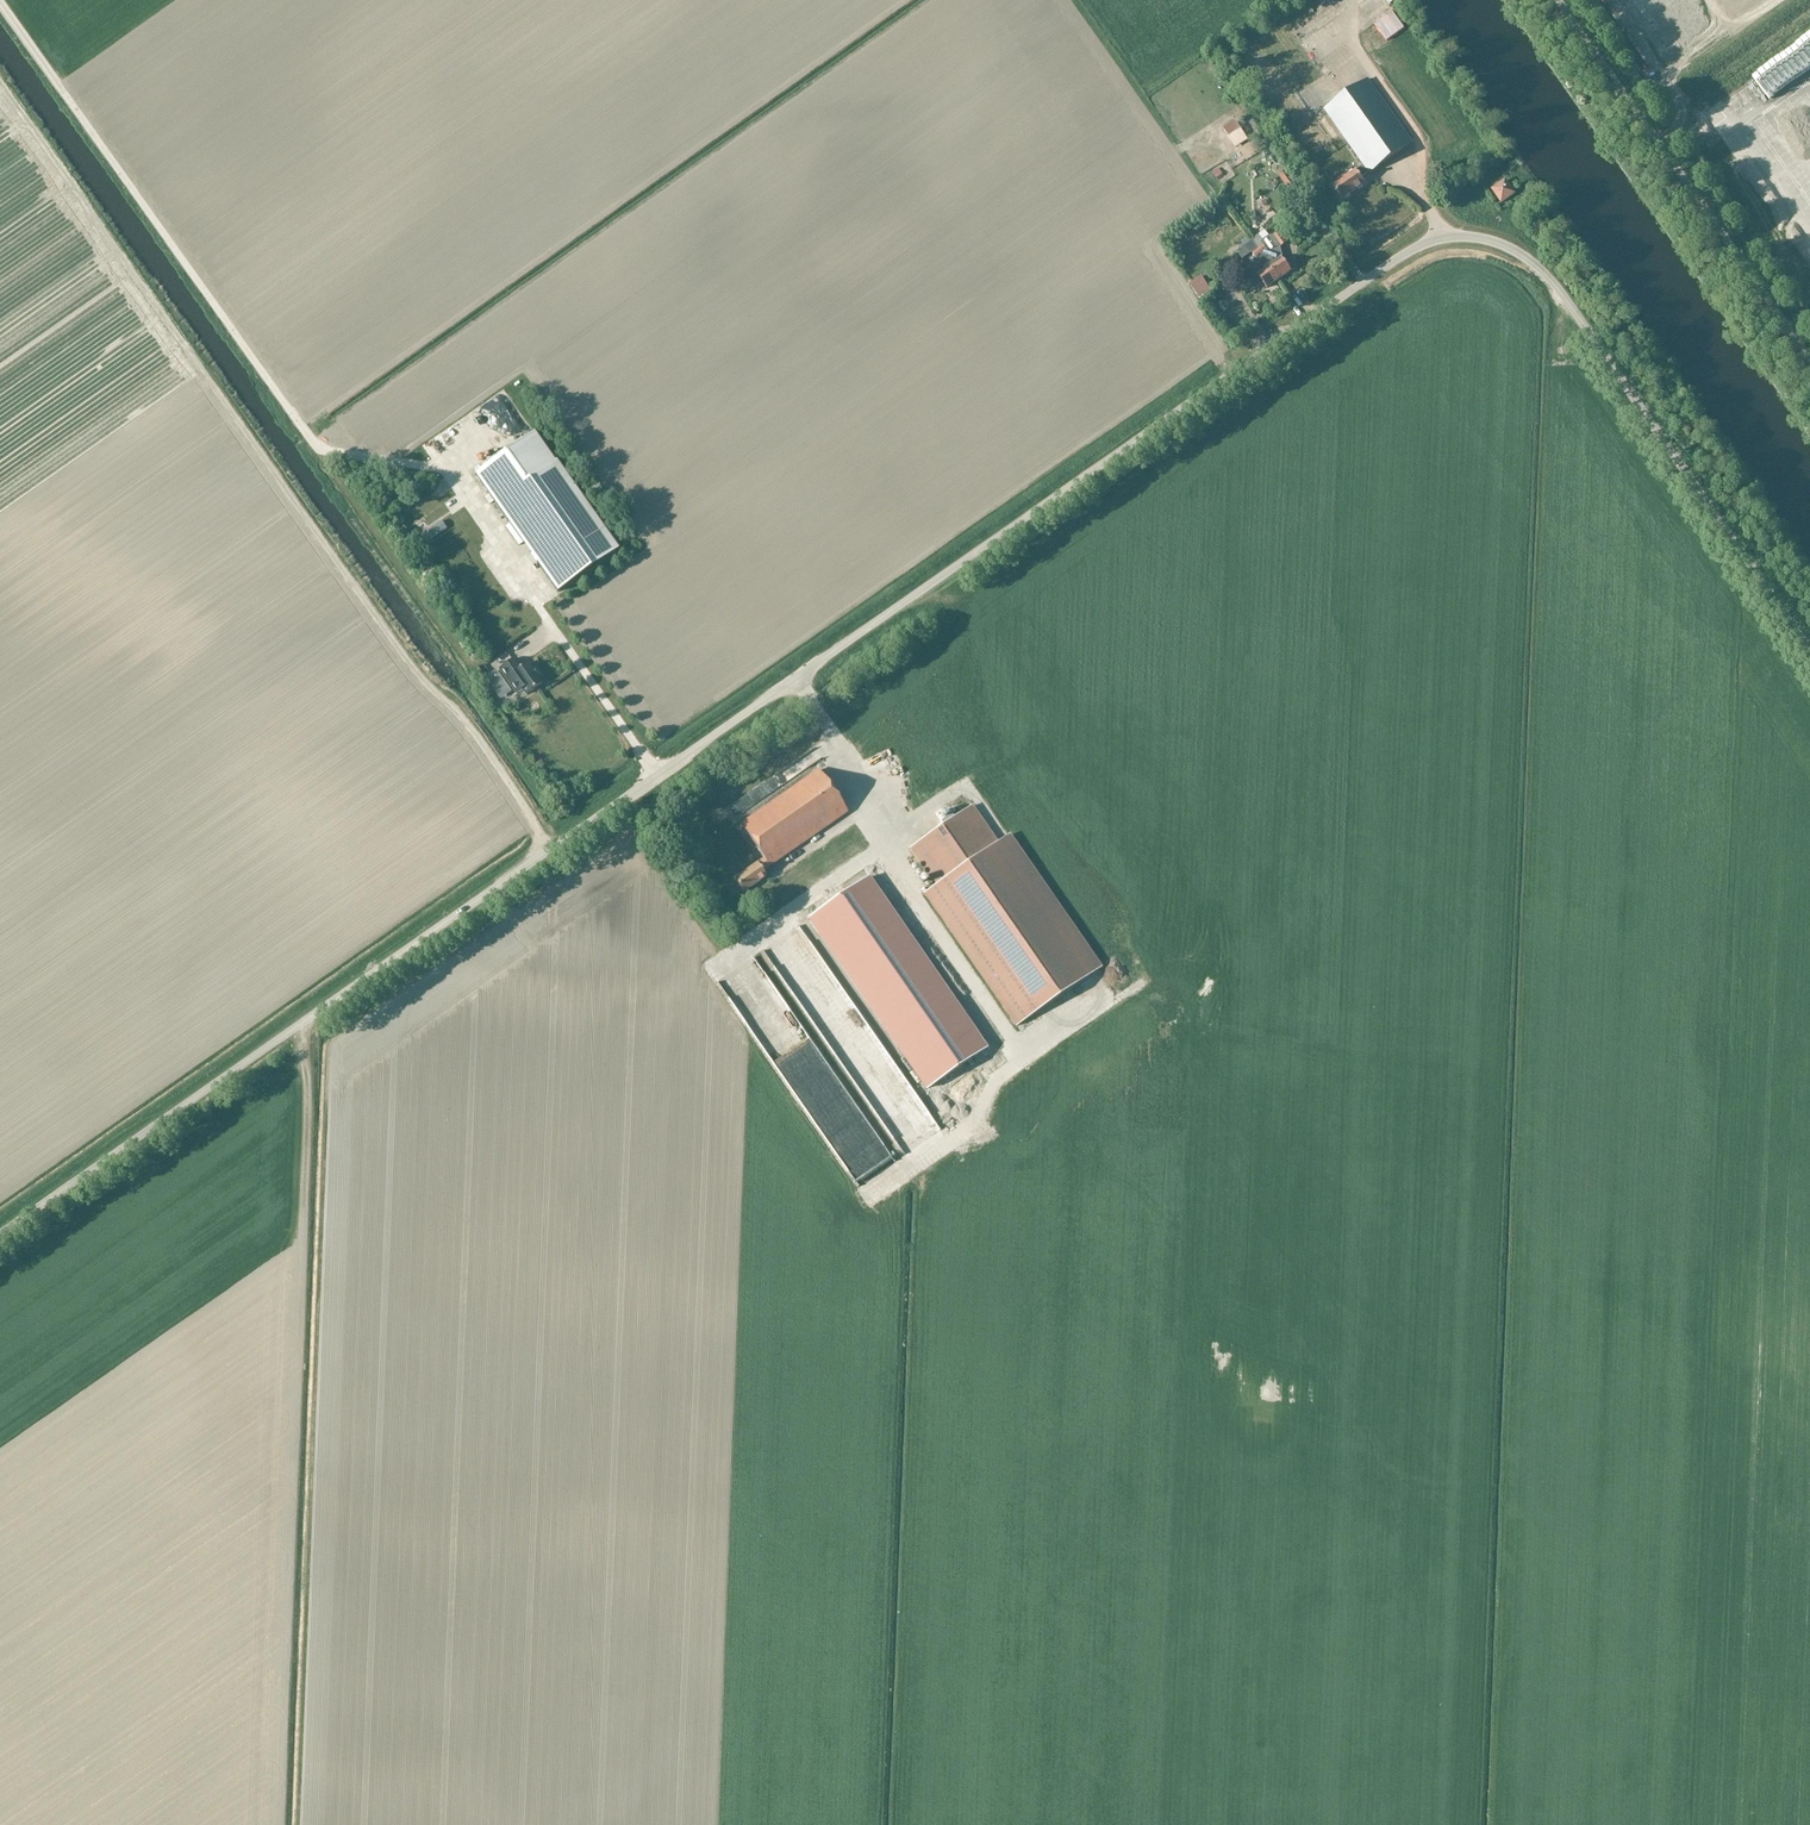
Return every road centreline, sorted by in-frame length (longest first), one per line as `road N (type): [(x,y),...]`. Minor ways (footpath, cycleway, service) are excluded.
road 1 (unclassified): [(0,1236),(1439,236),(1499,244),(1552,283),(1809,642)]
road 2 (unclassified): [(1809,360),(1557,0)]

